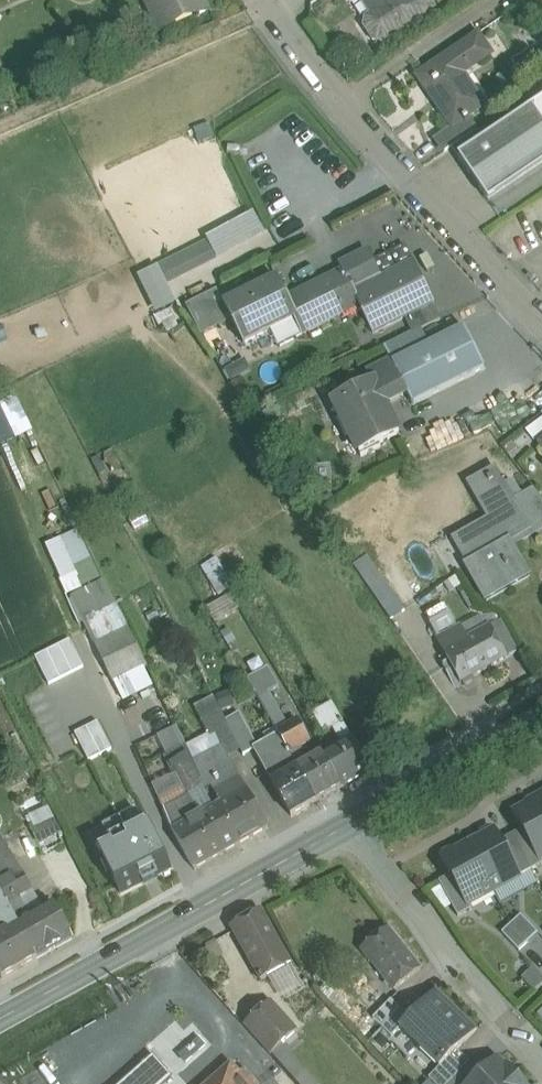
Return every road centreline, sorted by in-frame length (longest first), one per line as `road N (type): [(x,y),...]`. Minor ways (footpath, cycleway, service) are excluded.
road 1 (residential): [(541,308),(374,130),(276,0)]
road 2 (secondary): [(0,1019),(350,822)]
road 3 (residential): [(541,1055),(380,872),(350,822)]
road 4 (secondary): [(350,822),(541,717)]

